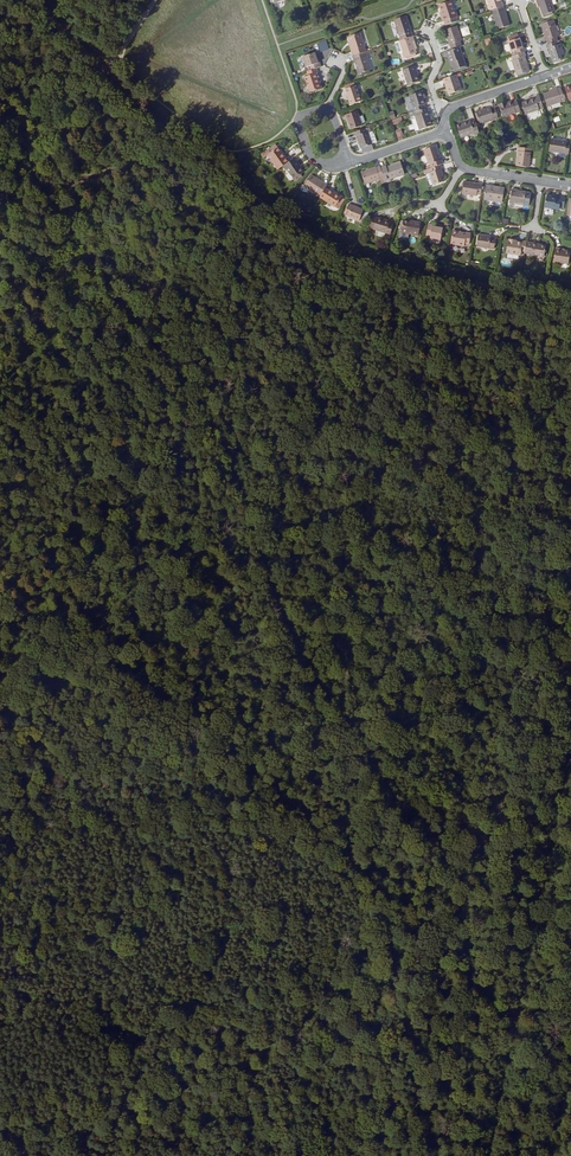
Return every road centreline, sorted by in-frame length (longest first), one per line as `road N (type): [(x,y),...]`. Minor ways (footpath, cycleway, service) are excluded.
road 1 (track): [(13,0),(76,42),(206,155),(325,239),(469,285),(570,301)]

